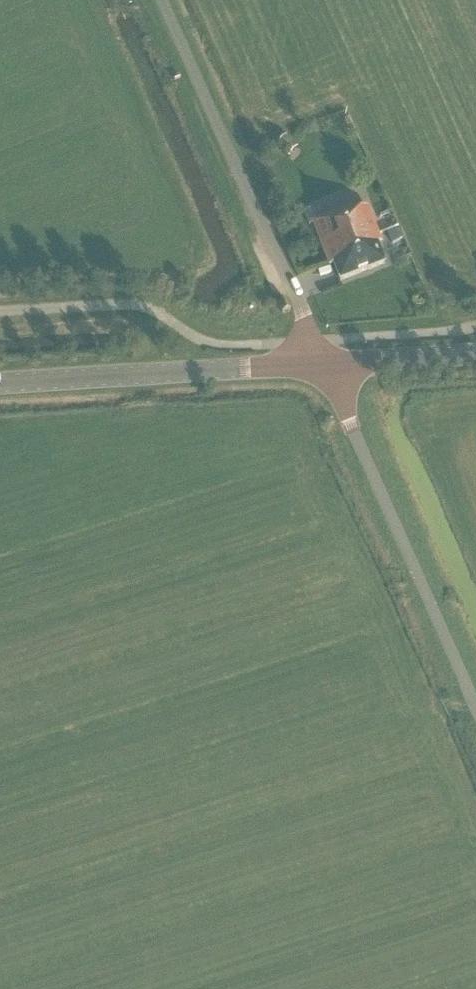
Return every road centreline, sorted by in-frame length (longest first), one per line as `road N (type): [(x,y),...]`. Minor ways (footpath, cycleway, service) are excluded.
road 1 (unclassified): [(323,364),(162,0)]
road 2 (unclassified): [(475,705),(323,364)]
road 3 (secondary): [(0,383),(323,364)]
road 4 (secondary): [(323,364),(475,355)]

